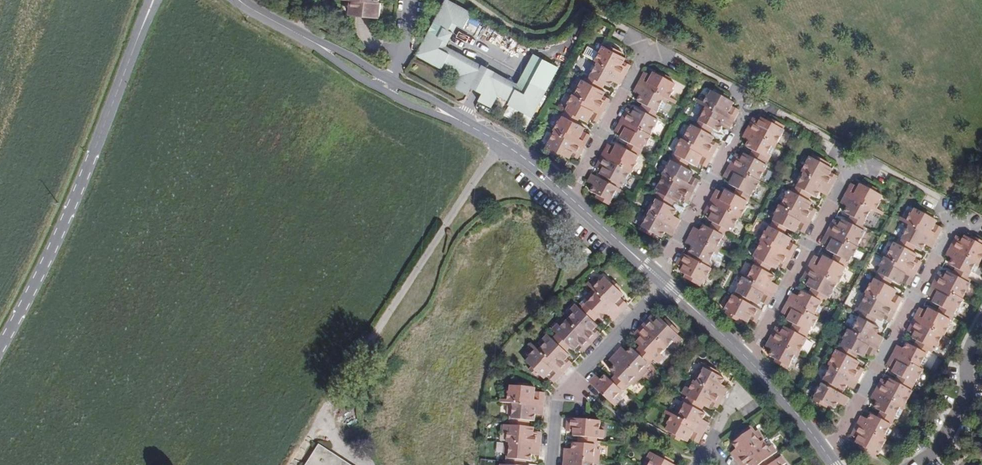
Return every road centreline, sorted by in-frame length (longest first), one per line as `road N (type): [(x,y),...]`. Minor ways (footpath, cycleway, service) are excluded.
road 1 (tertiary): [(153,0),(41,267),(0,342)]
road 2 (residential): [(952,222),(827,453)]
road 3 (residential): [(666,282),(558,397),(552,464)]
road 4 (residential): [(848,168),(747,357)]
road 5 (tertiary): [(295,38),(402,100),(465,123)]
road 6 (tertiary): [(465,123),(299,30)]
road 7 (residential): [(746,109),(656,272)]
road 8 (residential): [(915,464),(936,451),(962,399),(966,349),(981,319)]
road 9 (residential): [(646,51),(568,195)]
road 10 (tertiary): [(465,123),(568,195)]
road 11 (tertiary): [(747,357),(827,453)]

